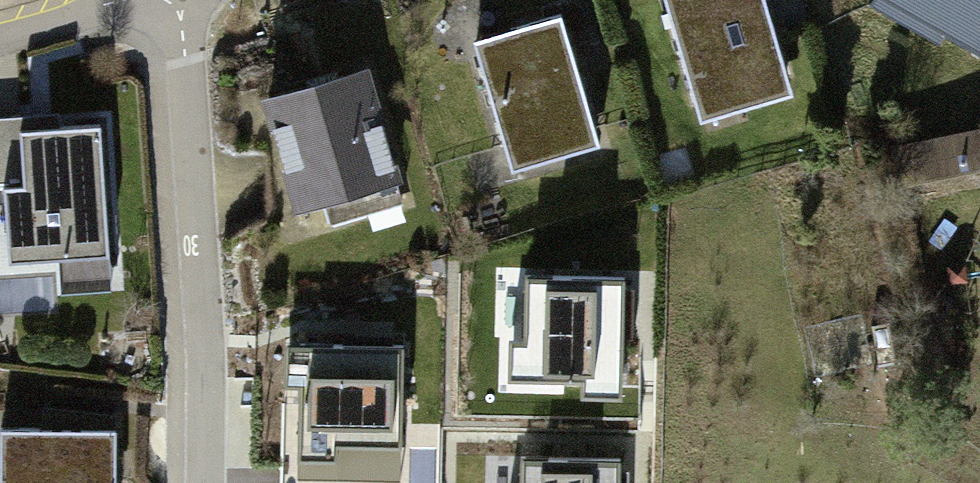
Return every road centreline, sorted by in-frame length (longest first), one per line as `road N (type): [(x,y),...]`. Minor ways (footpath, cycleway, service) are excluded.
road 1 (residential): [(175,0),(202,325),(202,482)]
road 2 (residential): [(138,0),(0,33)]

